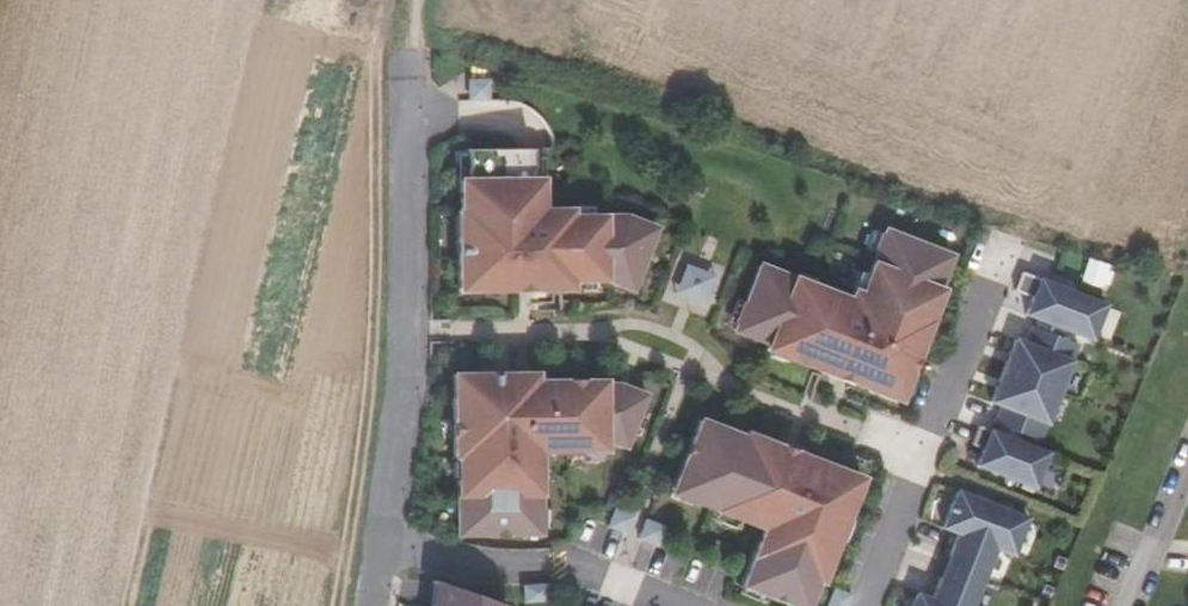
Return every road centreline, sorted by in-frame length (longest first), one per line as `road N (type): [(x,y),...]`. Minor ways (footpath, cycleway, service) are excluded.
road 1 (residential): [(377,545),(399,330),(410,49)]
road 2 (residential): [(864,605),(1005,237)]
road 3 (residential): [(377,545),(585,567),(682,605)]
road 4 (residential): [(1187,447),(1125,605)]

